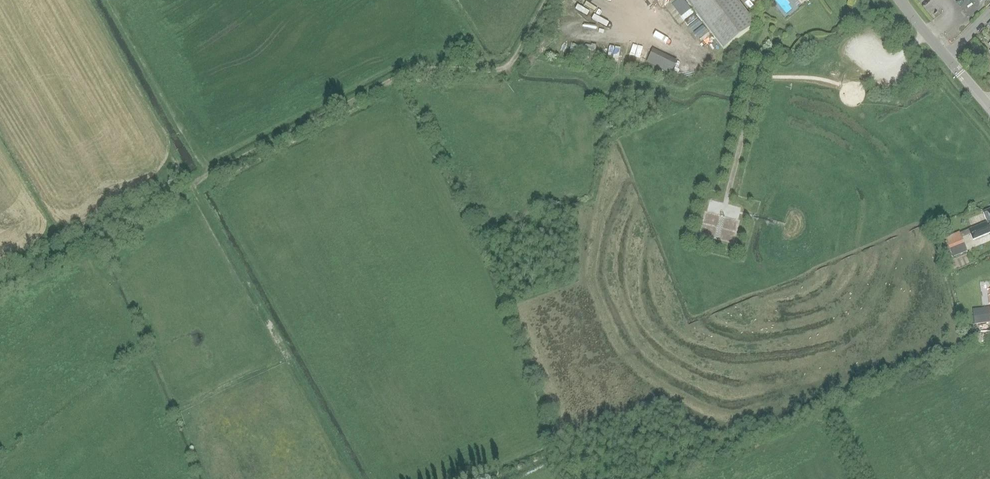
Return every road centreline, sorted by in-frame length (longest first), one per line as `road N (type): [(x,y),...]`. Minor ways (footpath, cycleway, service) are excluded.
road 1 (track): [(548,0),(507,67),(408,70),(208,176)]
road 2 (track): [(208,176),(71,249)]
road 3 (tertiary): [(989,108),(900,0)]

